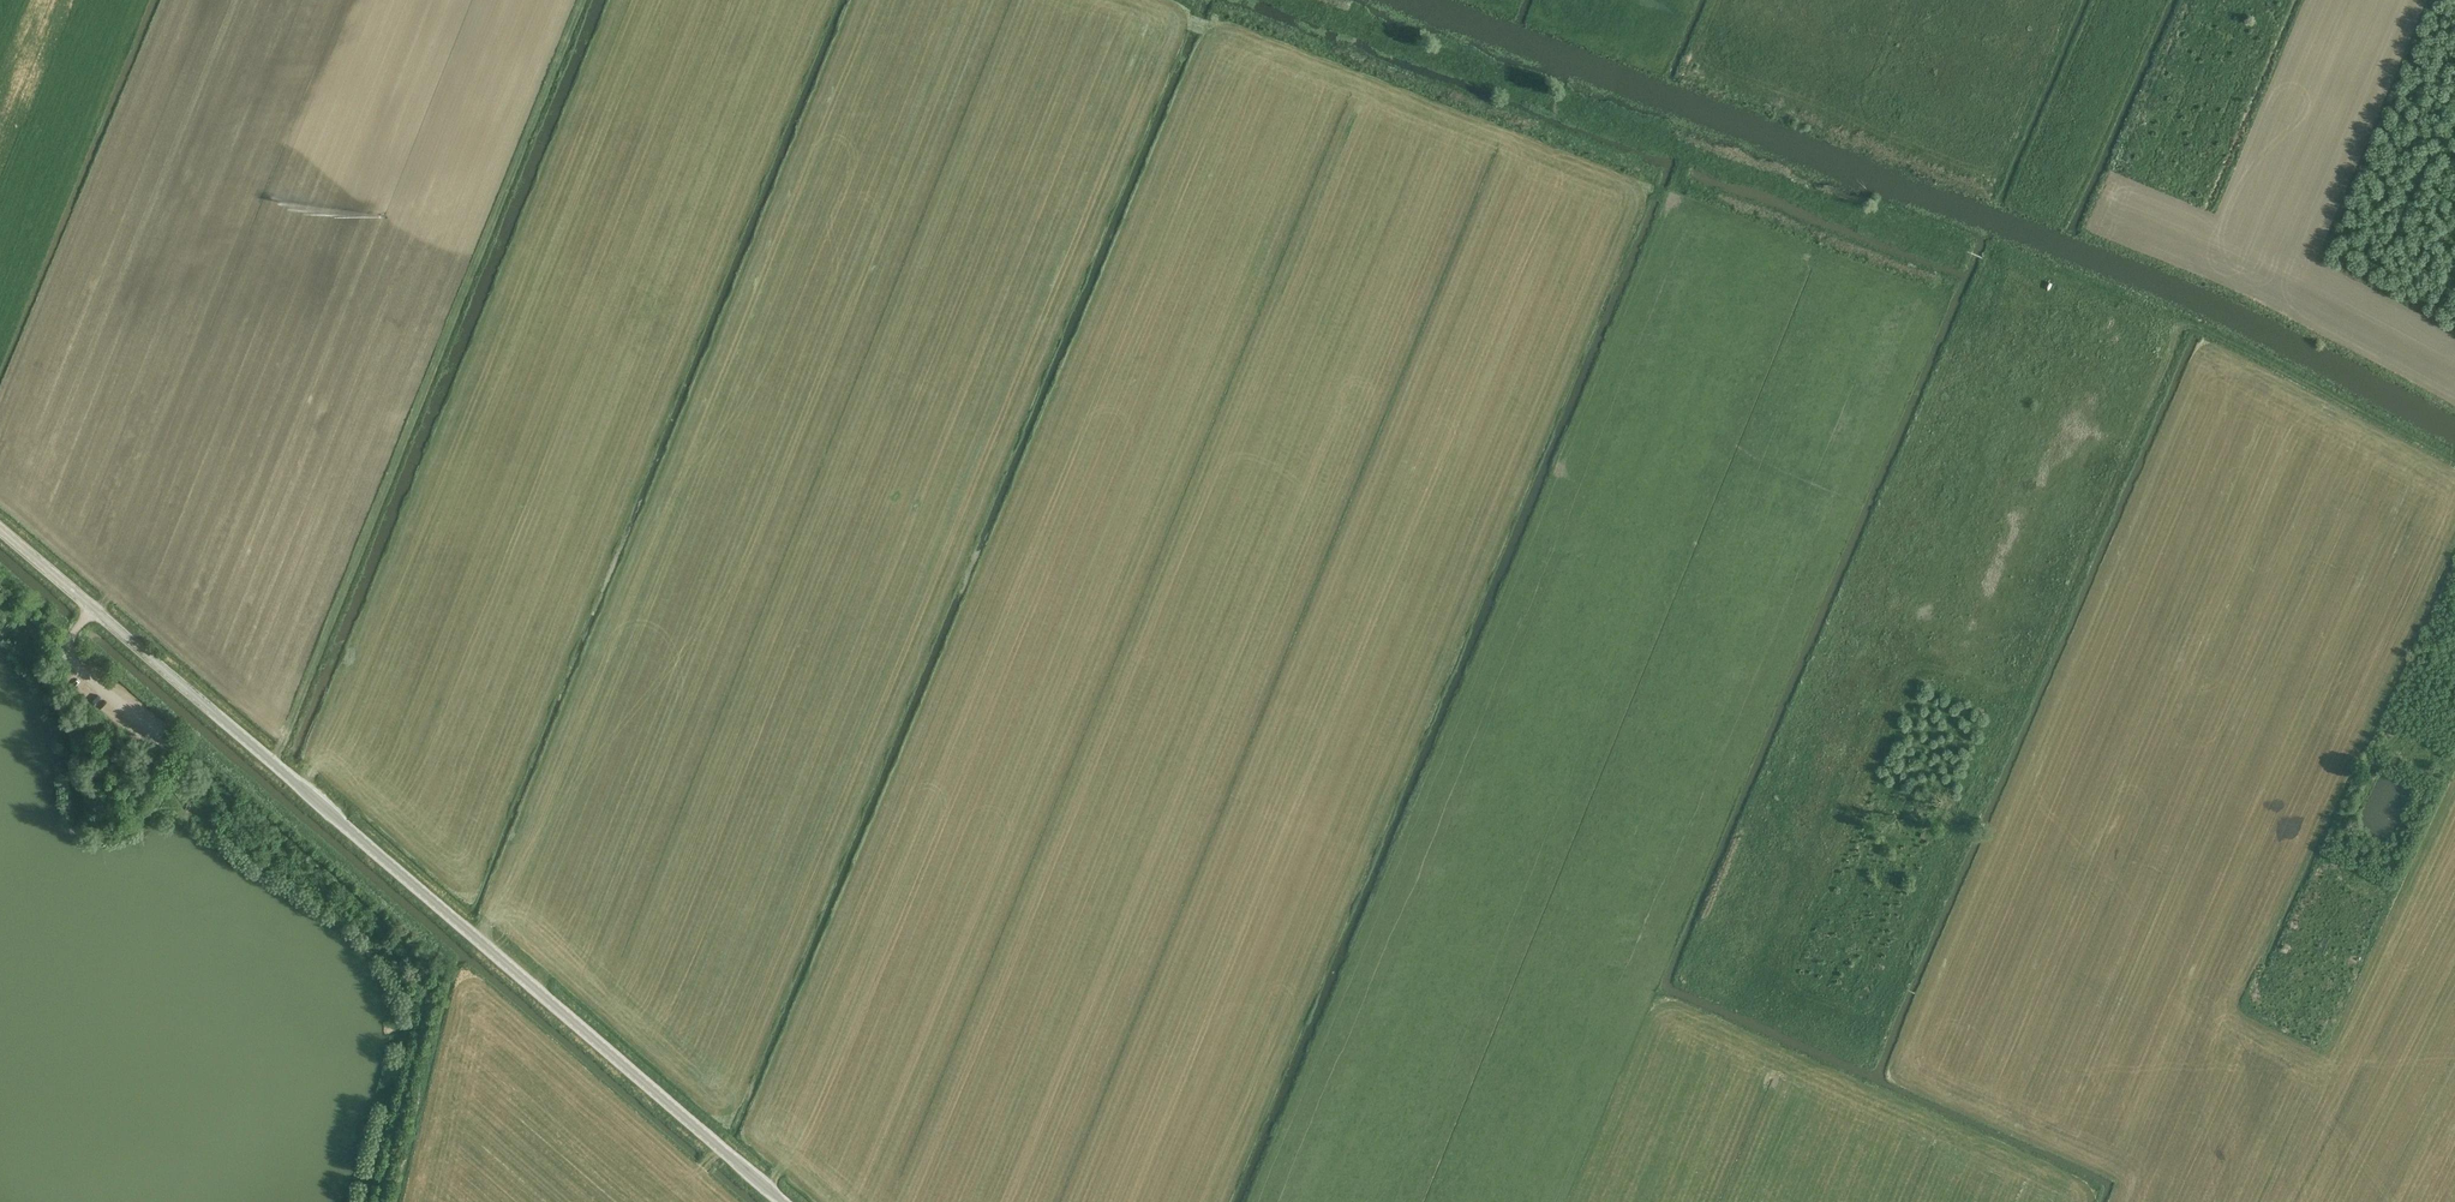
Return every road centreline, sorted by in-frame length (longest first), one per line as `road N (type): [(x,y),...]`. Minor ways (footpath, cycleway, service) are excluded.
road 1 (unclassified): [(792,1201),(0,526)]
road 2 (track): [(94,607),(70,646),(173,742)]

